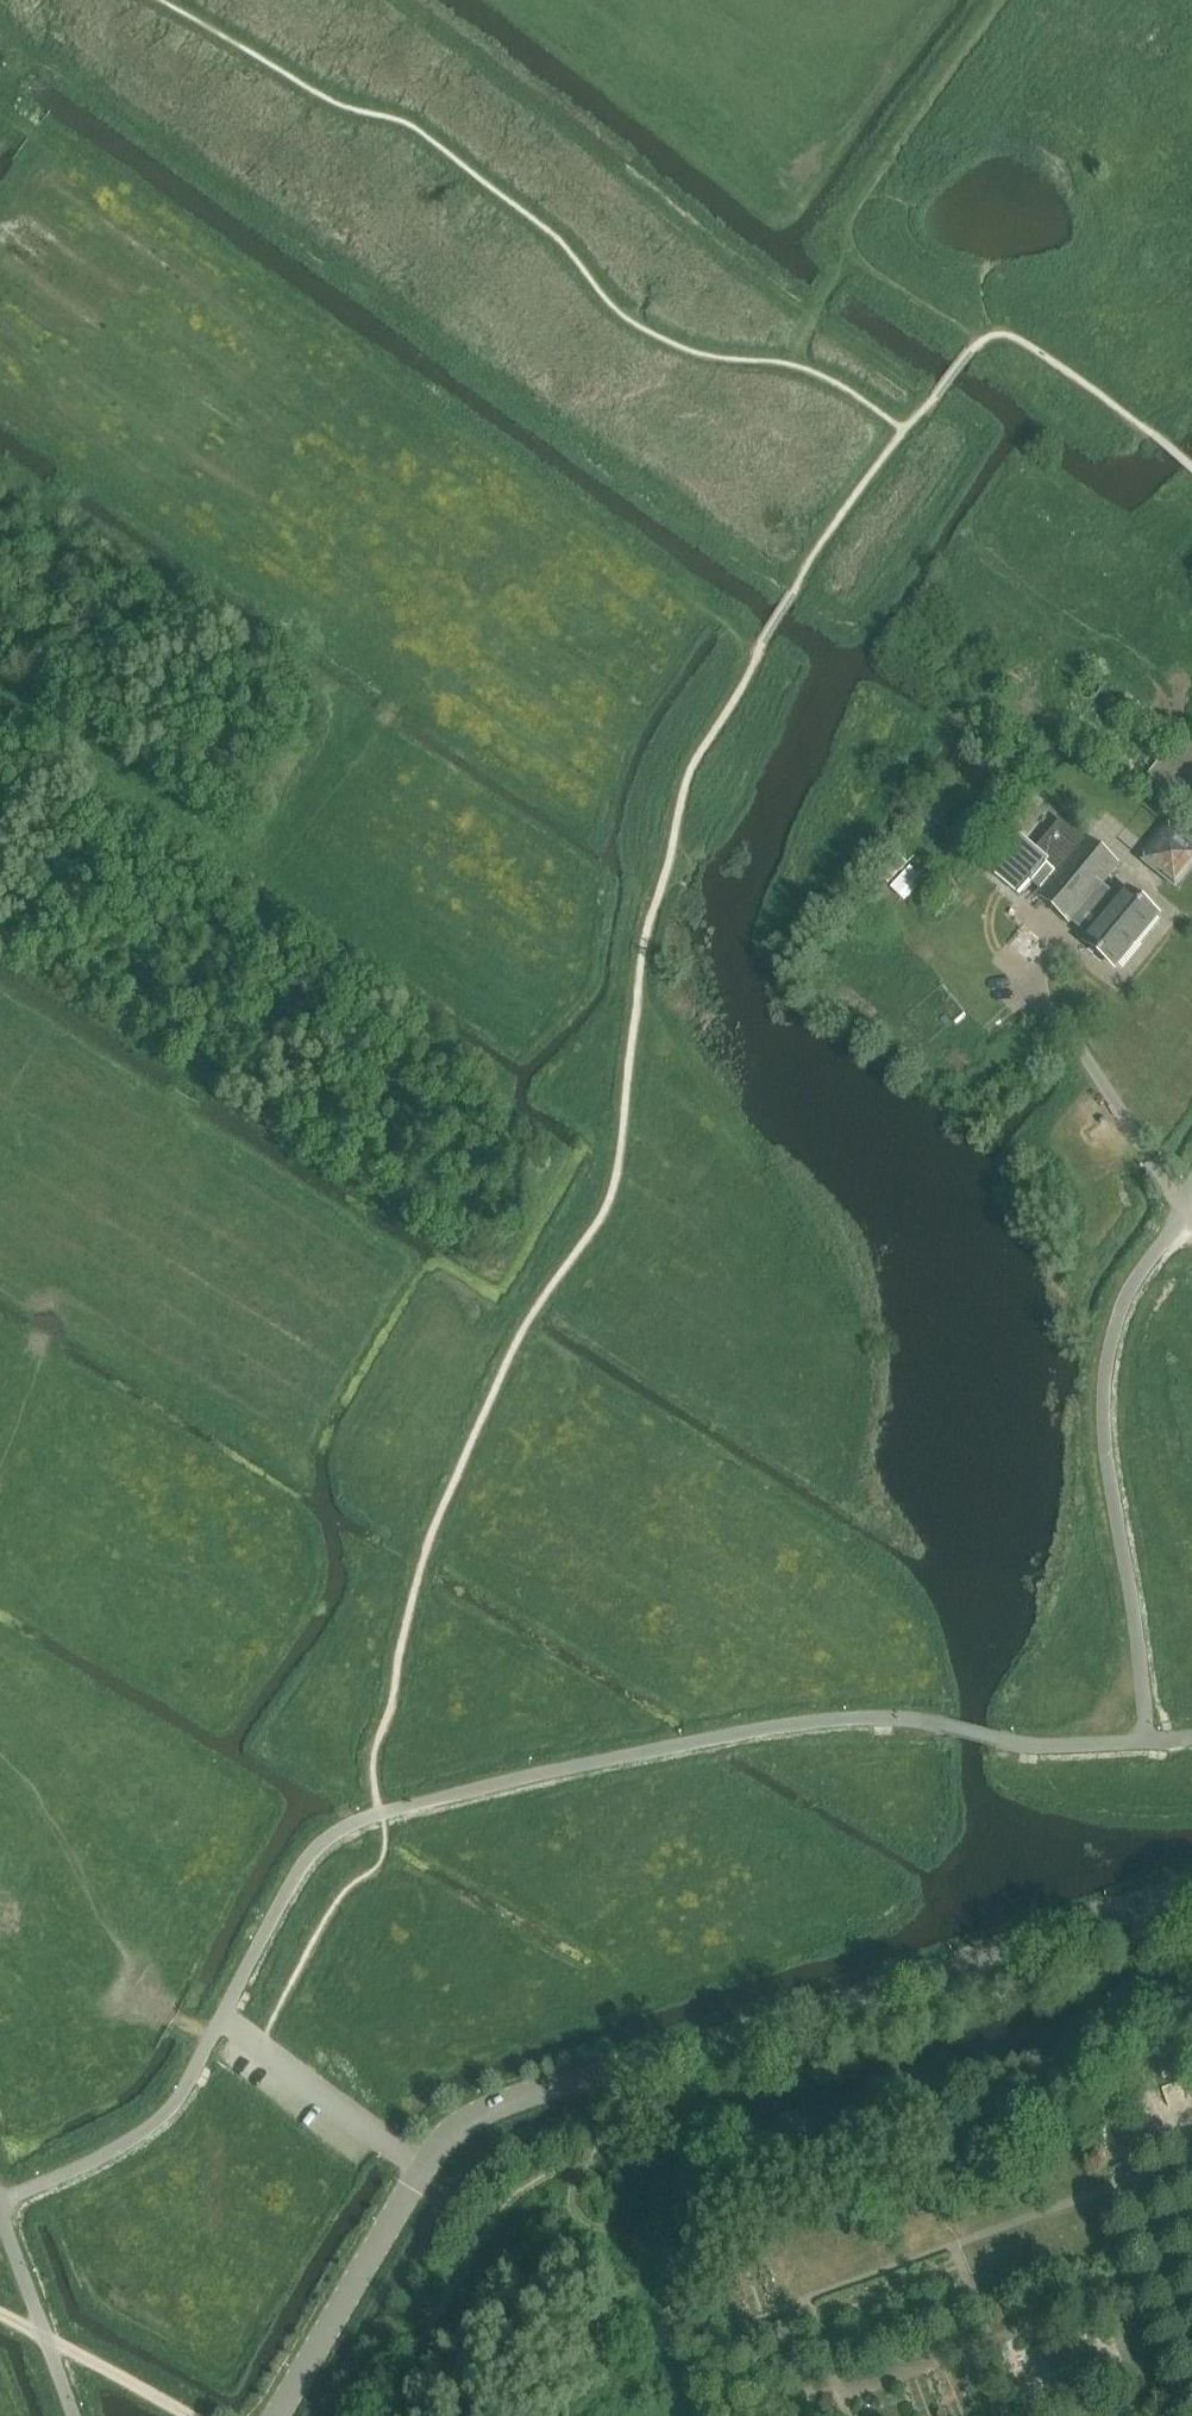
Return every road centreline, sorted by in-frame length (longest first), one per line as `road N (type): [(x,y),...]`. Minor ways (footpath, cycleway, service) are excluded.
road 1 (tertiary): [(275,2415),(442,2144),(484,2112),(1191,1890)]
road 2 (track): [(798,370),(832,295),(836,216),(991,0)]

